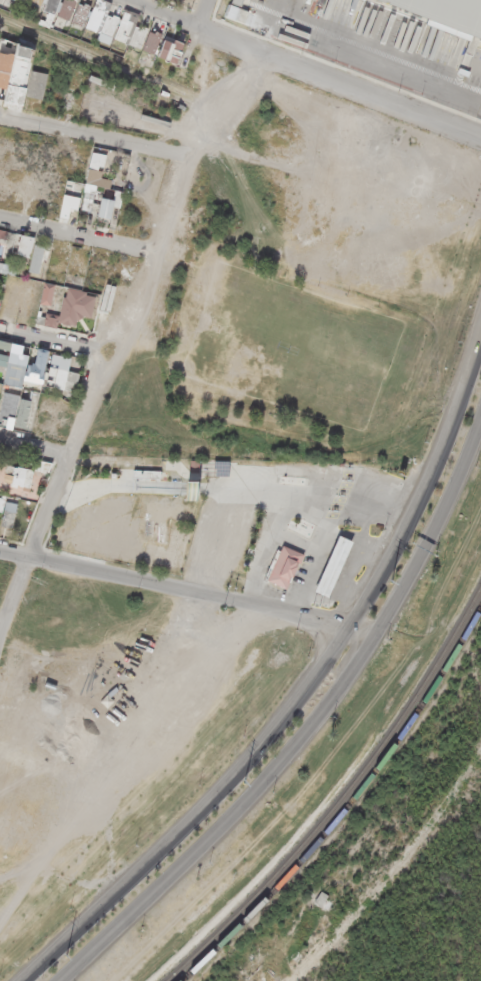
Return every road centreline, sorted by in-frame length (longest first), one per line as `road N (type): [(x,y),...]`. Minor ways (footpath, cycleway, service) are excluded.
road 1 (trunk): [(480,319),(417,502),(333,648),(230,775),(17,980)]
road 2 (trunk): [(59,980),(245,802),(338,684),(413,565),(480,411)]

